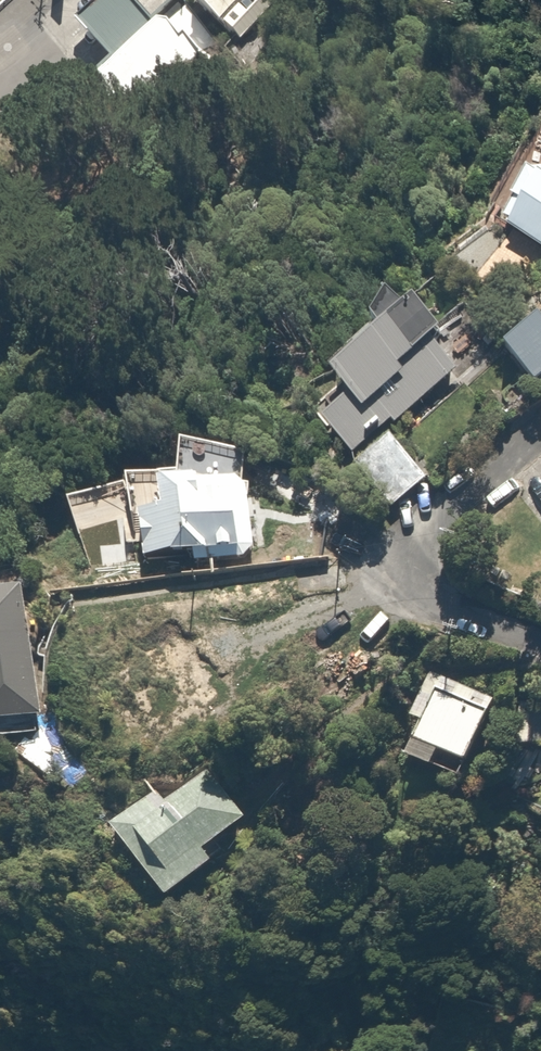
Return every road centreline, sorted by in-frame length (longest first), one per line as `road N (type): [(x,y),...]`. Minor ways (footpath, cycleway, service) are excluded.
road 1 (residential): [(540,642),(447,611),(420,585),(413,550),(430,521),(540,435)]

